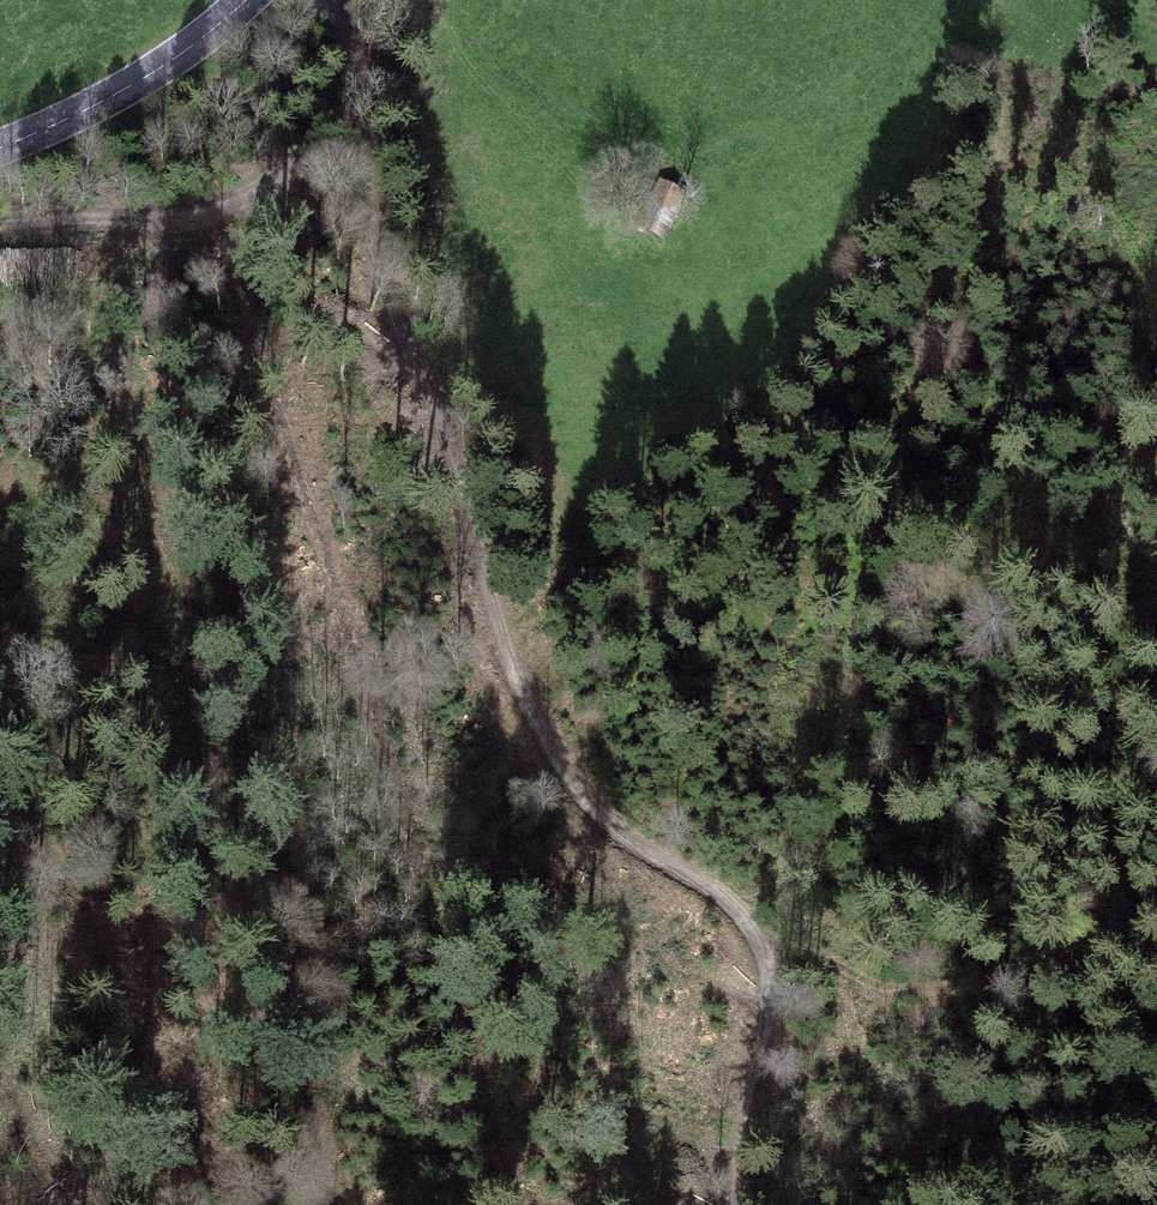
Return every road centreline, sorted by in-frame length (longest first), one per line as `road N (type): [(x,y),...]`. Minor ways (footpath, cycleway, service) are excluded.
road 1 (track): [(1156,69),(1067,78),(1023,110),(861,552),(837,752),(803,800),(768,954),(917,996),(1156,927)]
road 2 (track): [(348,61),(362,230),(552,745),(596,807),(756,920),(768,954),(767,1035),(727,1204)]
road 3 (track): [(188,216),(131,299),(118,353),(177,600),(200,754),(294,1045),(322,1204)]
road 4 (track): [(0,235),(188,216),(293,169),(330,120),(348,61),(317,0)]
road 5 (track): [(1067,78),(1135,296),(1156,400)]
road 6 (tertiary): [(237,0),(186,47),(111,95),(0,149)]
road 7 (track): [(0,304),(82,284),(131,299)]

